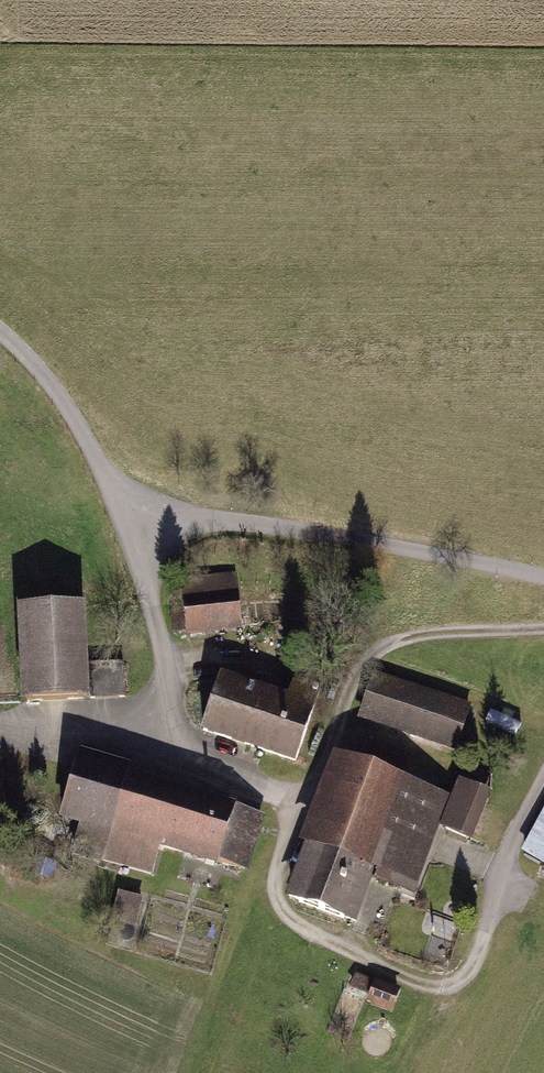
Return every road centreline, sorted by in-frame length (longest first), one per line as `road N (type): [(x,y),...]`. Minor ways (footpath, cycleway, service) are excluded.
road 1 (unclassified): [(543,577),(264,525),(126,519)]
road 2 (unclassified): [(126,519),(165,657),(162,734),(0,717)]
road 3 (unclassified): [(126,519),(58,395),(0,332)]
road 4 (track): [(292,802),(316,780),(361,675),(400,638)]

